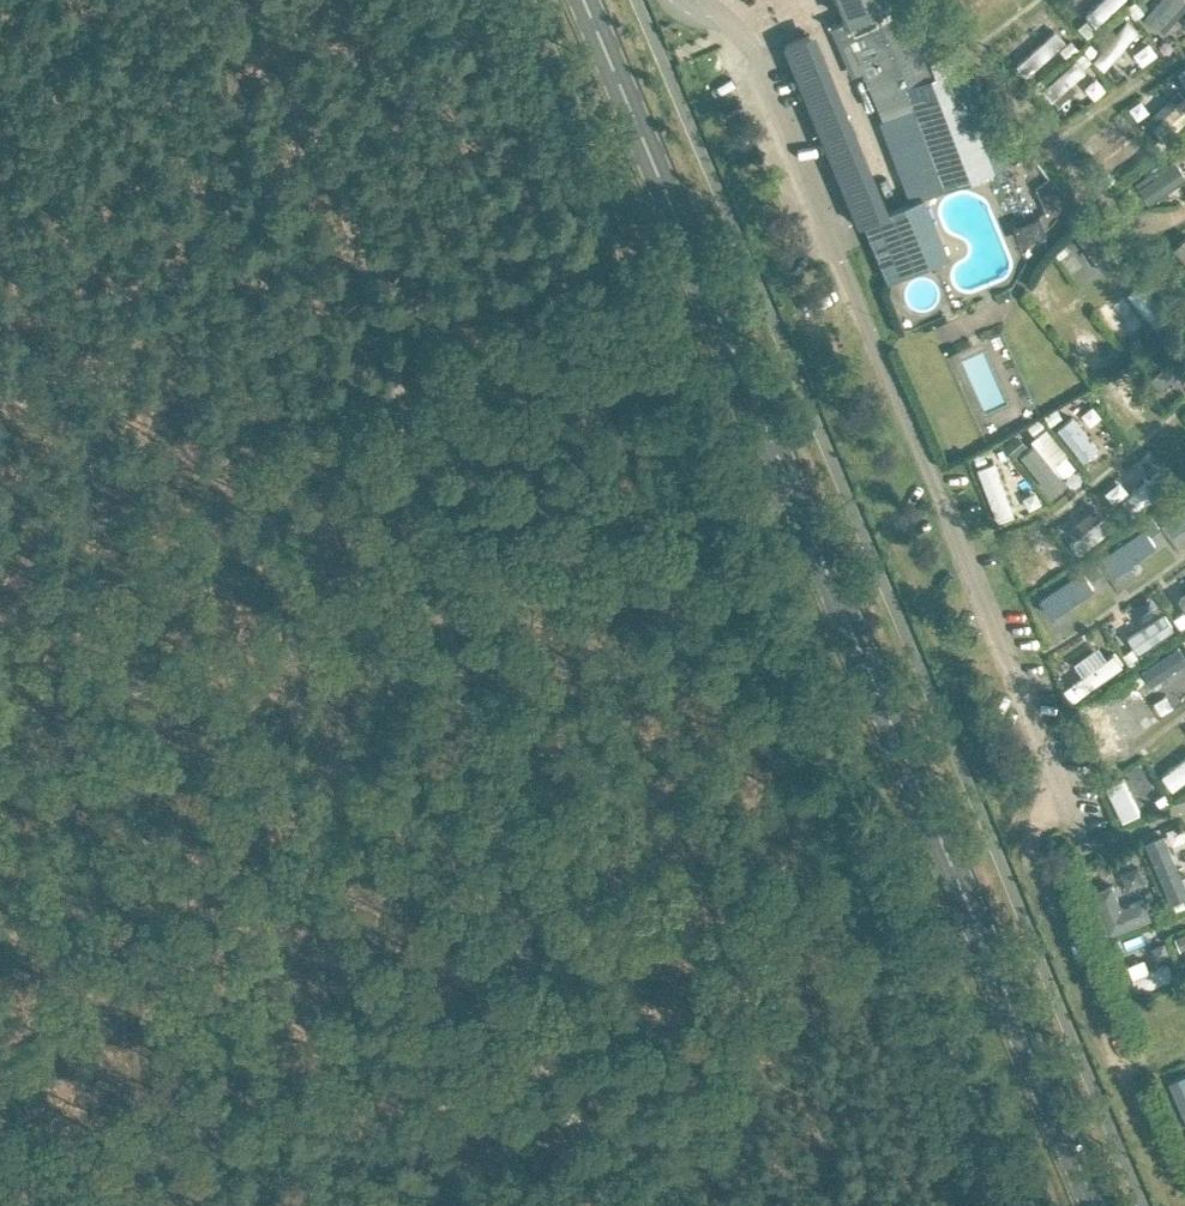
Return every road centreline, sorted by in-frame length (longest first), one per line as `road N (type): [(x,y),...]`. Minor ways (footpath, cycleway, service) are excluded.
road 1 (secondary): [(1097,1205),(585,0)]

